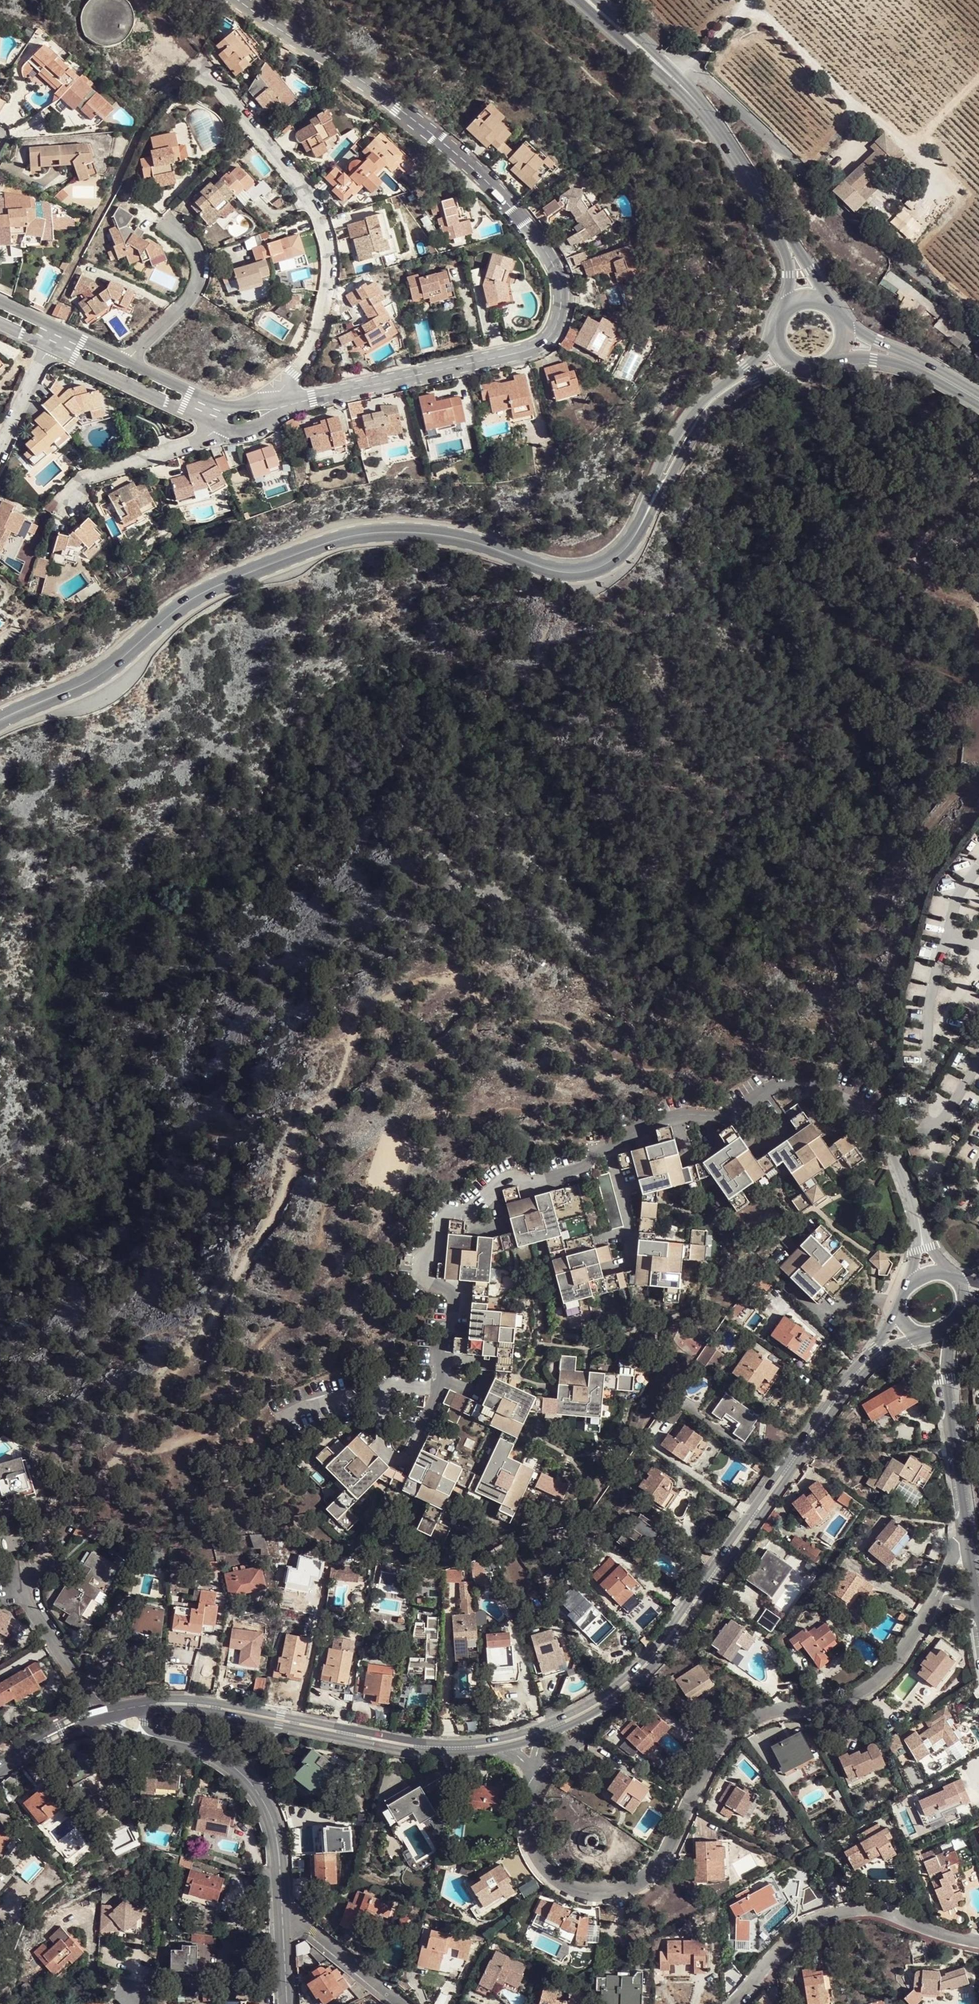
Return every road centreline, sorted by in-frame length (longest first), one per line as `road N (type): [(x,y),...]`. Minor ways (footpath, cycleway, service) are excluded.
road 1 (residential): [(297,403),(538,346),(556,327),(561,284),(543,246),(478,173),(397,106),(238,0)]
road 2 (primary): [(657,491),(618,553),(576,569),(427,533),(318,546),(192,594),(94,680),(0,720)]
road 3 (residential): [(535,1784),(529,1834),(548,1871),(592,1892),(640,1884),(664,1865),(693,1794),(737,1732),(760,1717),(869,1689),(937,1598)]
road 4 (residential): [(900,1311),(647,1657),(602,1697),(546,1725)]
road 5 (residential): [(600,1710),(653,1665),(873,1362),(932,1334)]
road 6 (residential): [(546,1725),(445,1743),(196,1699),(144,1706)]
road 7 (residential): [(188,62),(304,205),(319,237),(317,302),(276,405)]
road 8 (track): [(968,498),(830,564),(820,586),(837,619),(956,679),(978,670)]
road 9 (residential): [(144,1706),(430,1753),(496,1749)]
road 10 (residential): [(978,1940),(863,1909),(816,1918),(792,1933),(730,2003)]
road 11 (unclassified): [(281,1918),(266,1804),(228,1763),(173,1741)]
road 12 (unclassified): [(969,1545),(947,1378),(954,1321)]
road 13 (primary): [(777,338),(684,423),(657,491)]
road 14 (secondary): [(787,239),(710,120),(673,78)]
road 15 (primary): [(657,491),(724,398),(799,364)]
road 16 (residential): [(48,348),(219,425)]
road 17 (track): [(978,488),(914,558),(928,584),(951,595),(978,594)]
road 18 (residential): [(67,504),(99,474),(209,437),(219,425)]
road 19 (residential): [(129,361),(196,284),(193,251),(168,225)]
road 20 (track): [(780,148),(781,170),(872,270)]
road 21 (primary): [(978,393),(842,321)]
road 22 (primary): [(836,354),(918,370),(978,406)]
road 23 (residential): [(281,1918),(310,1928),(401,2003)]
road 24 (unclassified): [(916,1216),(891,1138),(864,1108)]
road 25 (secondary): [(579,0),(673,78)]

